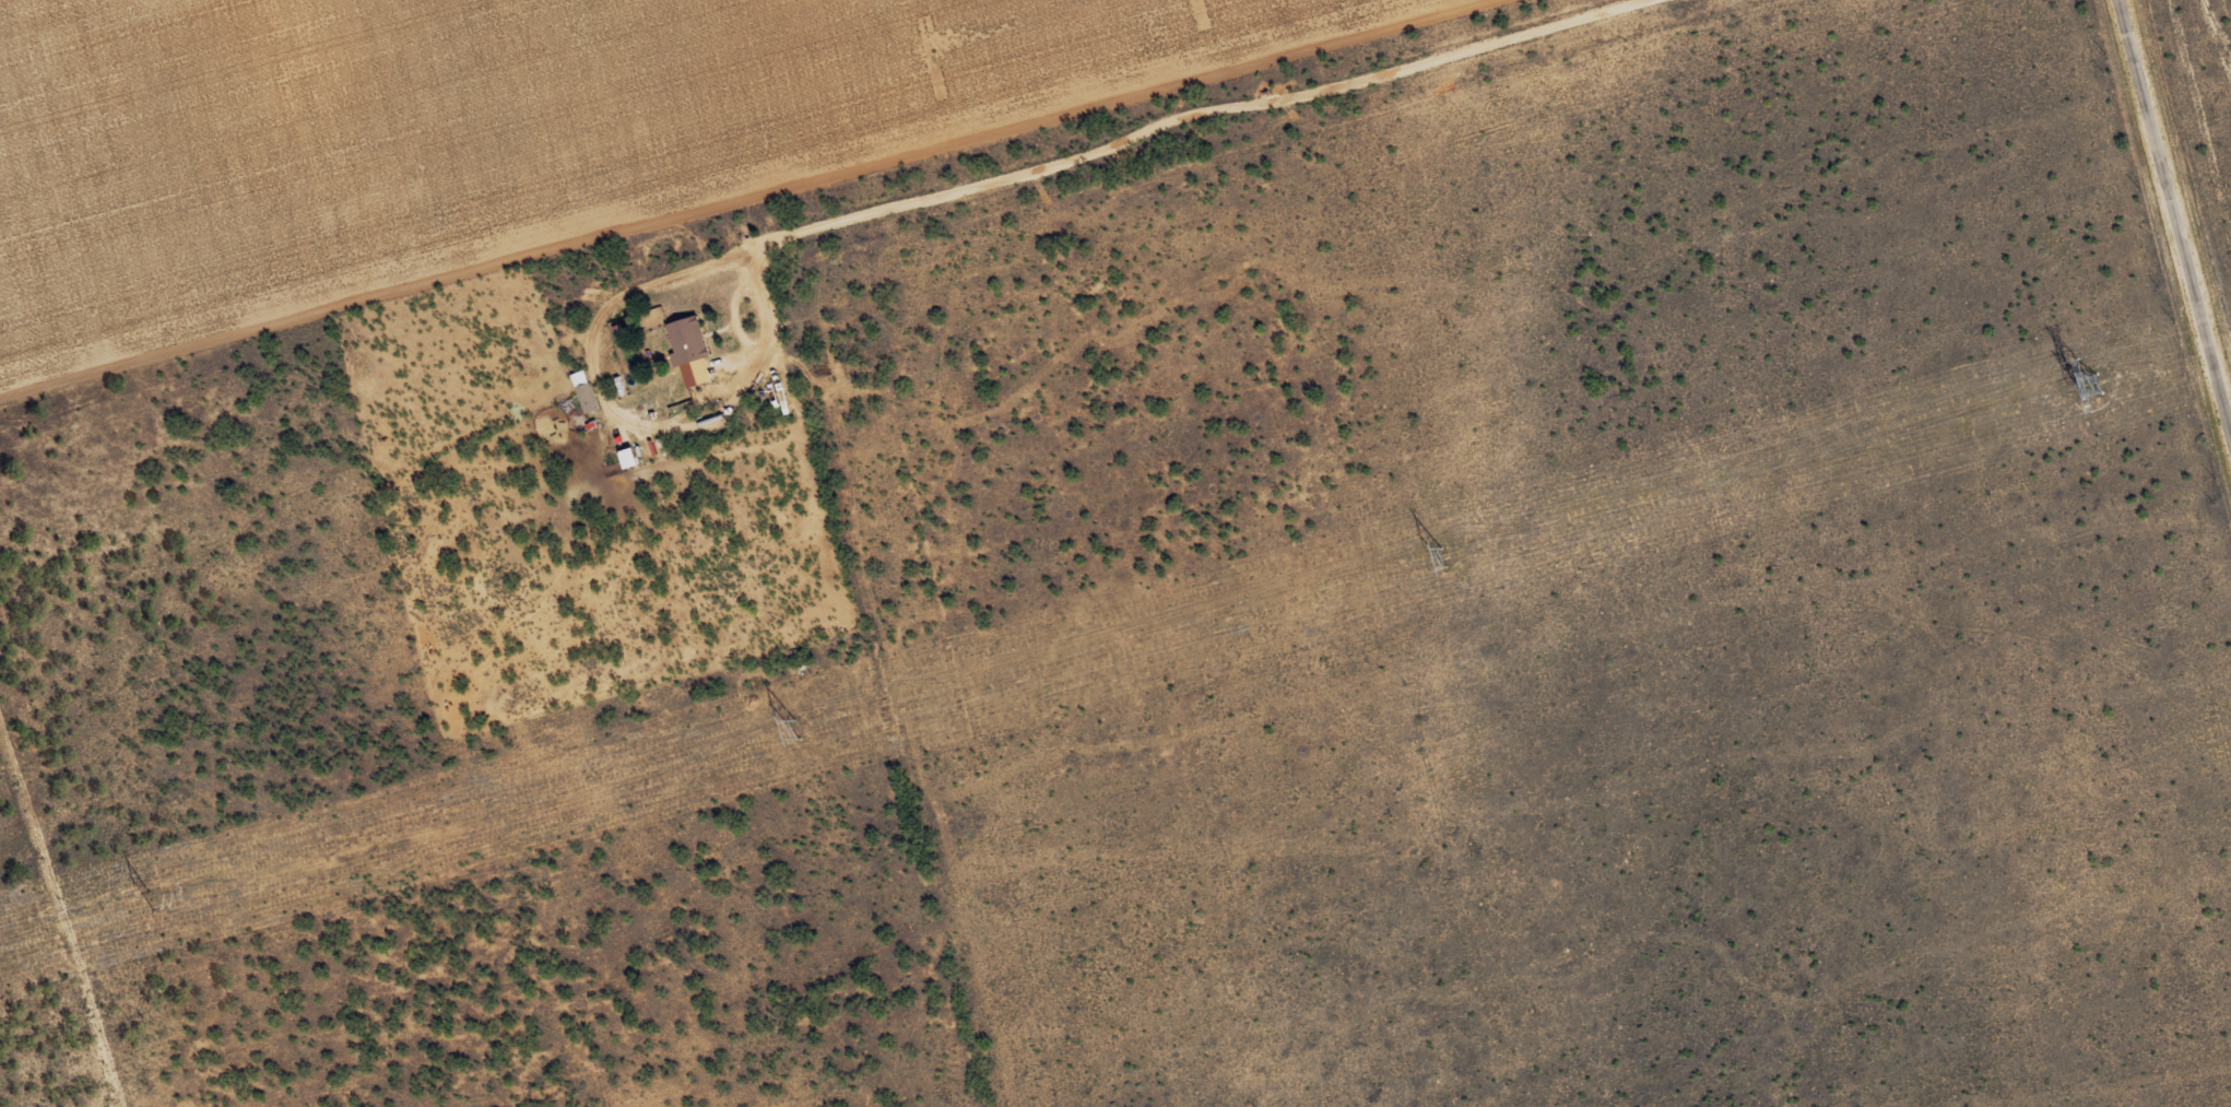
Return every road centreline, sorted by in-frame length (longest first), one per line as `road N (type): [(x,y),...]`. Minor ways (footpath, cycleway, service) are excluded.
road 1 (residential): [(2230,428),(2121,0)]

